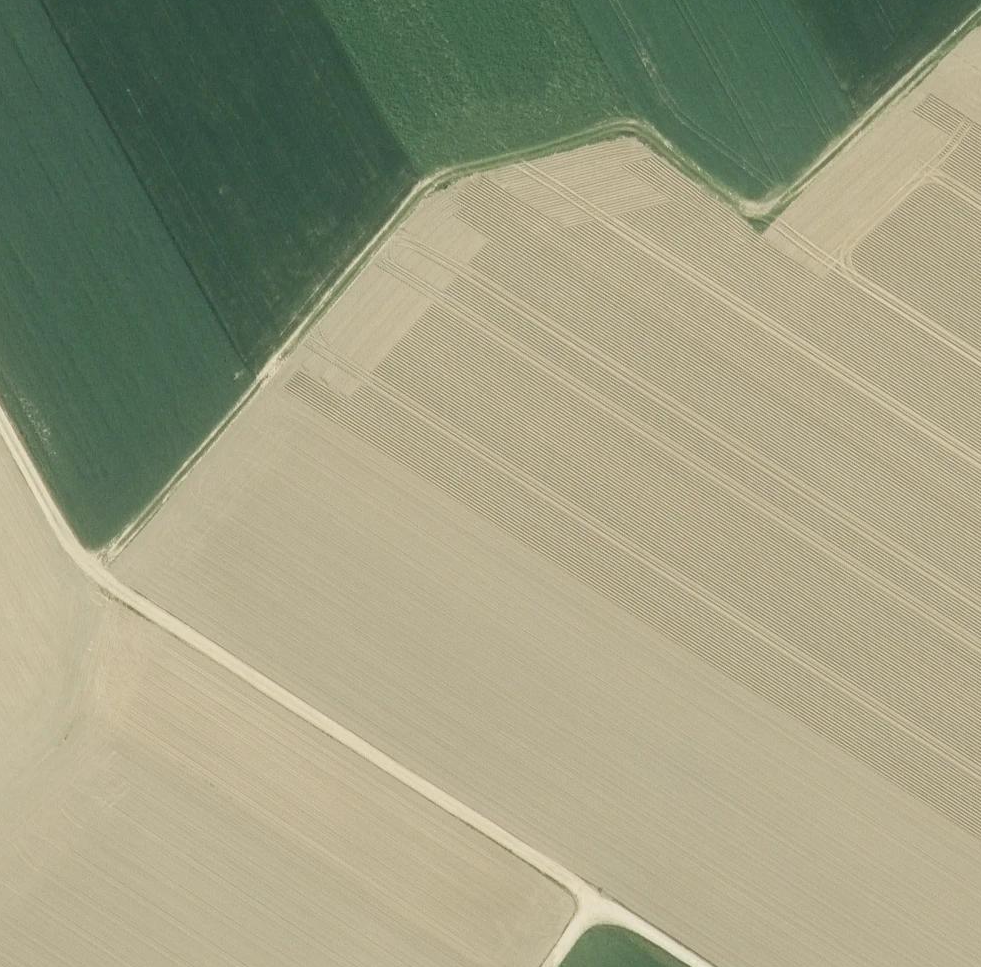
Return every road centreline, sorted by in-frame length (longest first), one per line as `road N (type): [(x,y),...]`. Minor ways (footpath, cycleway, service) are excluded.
road 1 (track): [(95,573),(424,187),(630,128),(746,219),(766,221),(980,12)]
road 2 (track): [(598,906),(95,573)]
road 3 (track): [(95,573),(77,554),(0,415)]

